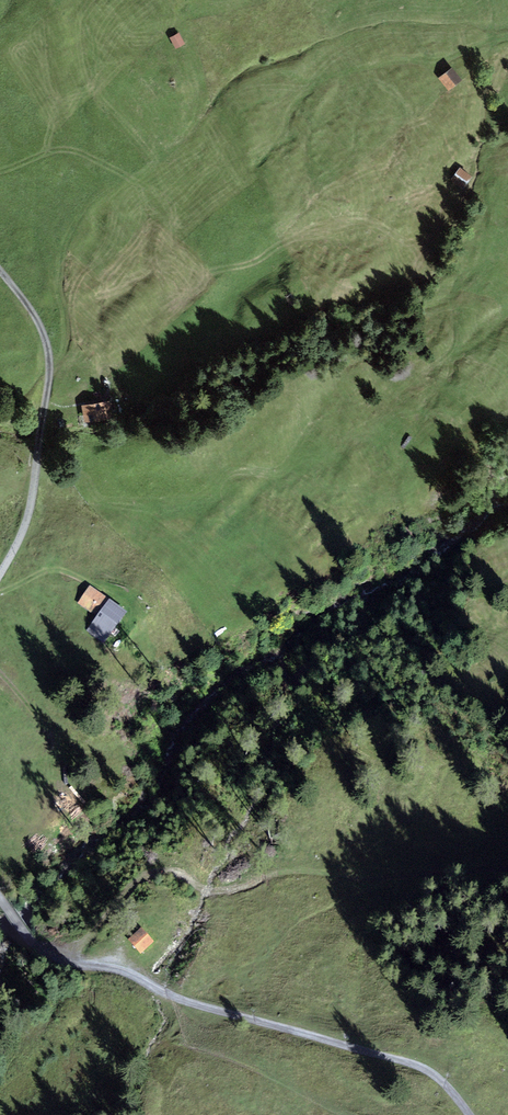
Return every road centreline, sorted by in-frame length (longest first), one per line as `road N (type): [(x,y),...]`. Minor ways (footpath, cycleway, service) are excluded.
road 1 (track): [(0,902),(37,949),(62,961),(131,973),(173,998),(415,1064),(469,1114)]
road 2 (track): [(62,961),(126,889),(157,871),(209,891),(231,890),(279,873),(415,874),(507,845)]
road 3 (track): [(0,273),(49,349),(50,395),(17,546),(0,575)]

